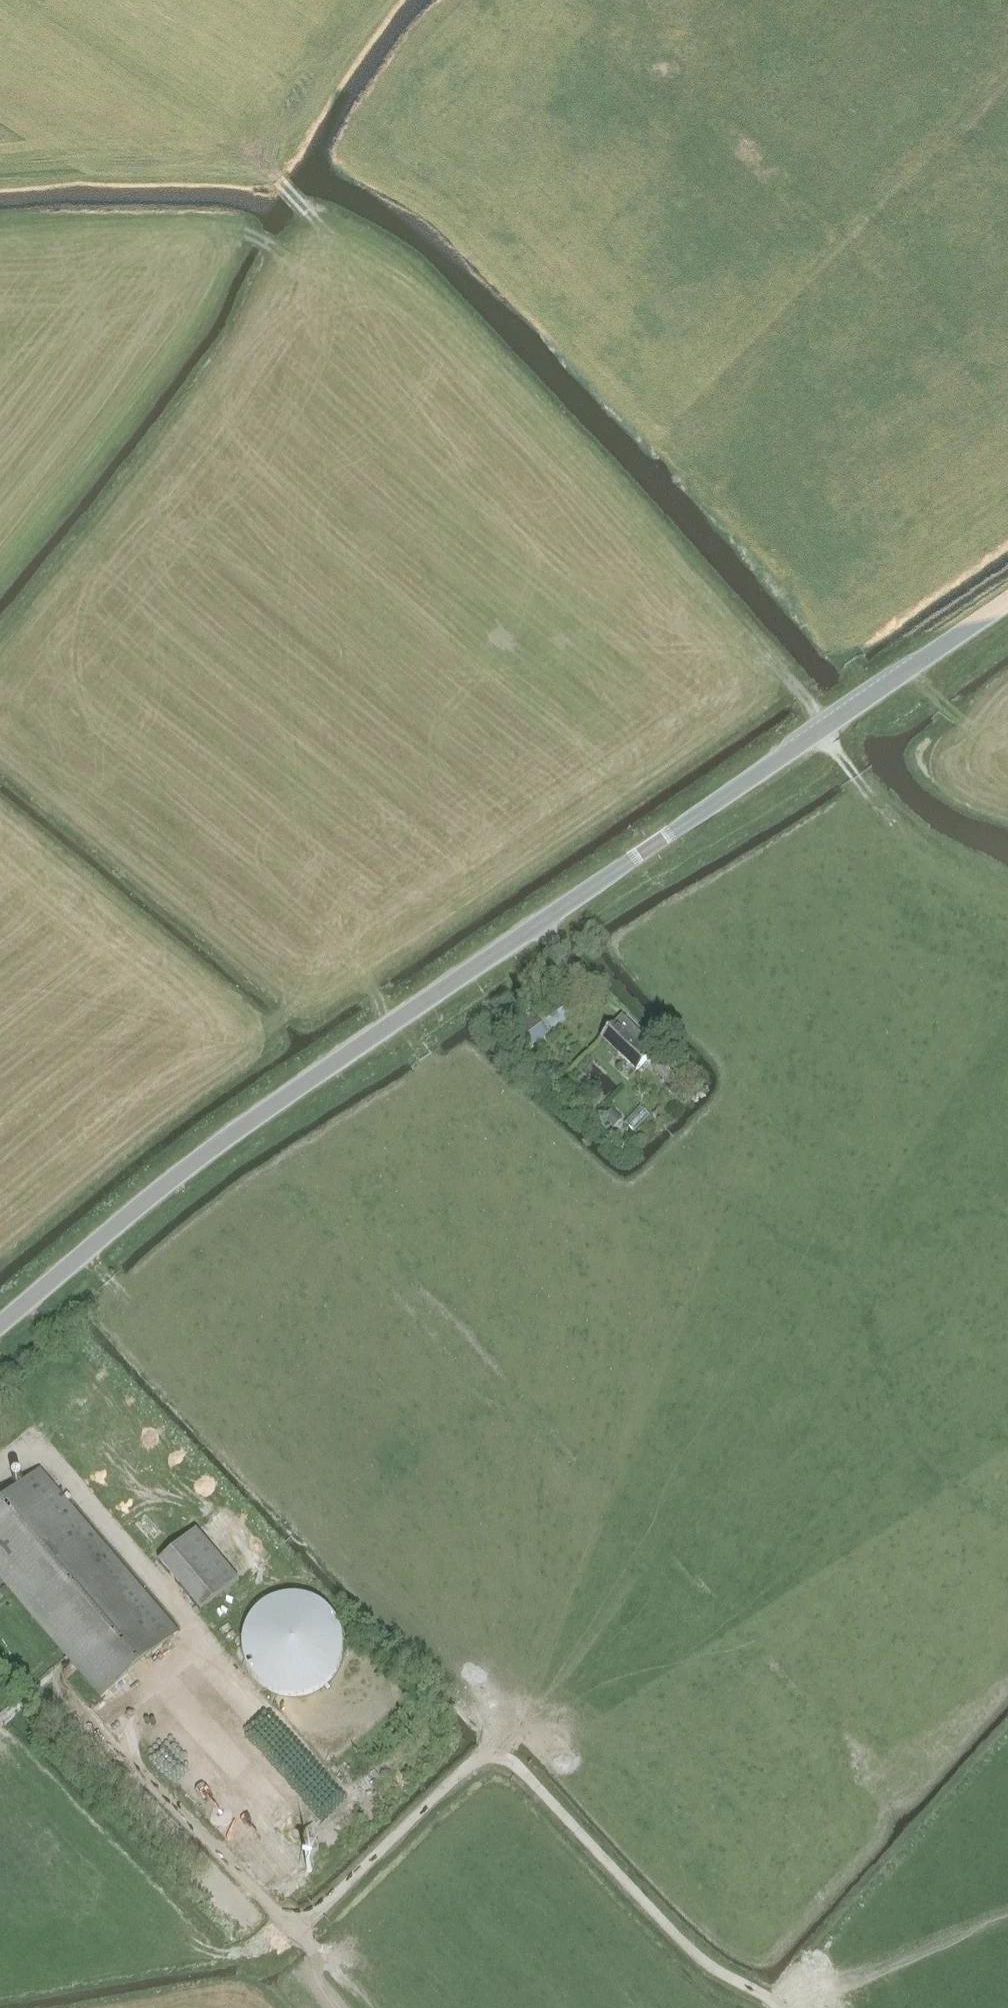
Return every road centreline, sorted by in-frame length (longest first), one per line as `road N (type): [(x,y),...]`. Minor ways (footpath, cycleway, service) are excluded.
road 1 (tertiary): [(0,1324),(203,1154),(1007,600)]
road 2 (track): [(205,1641),(128,1707),(134,1757),(157,1791),(296,1928),(484,1758),(498,1755),(518,1762),(715,1971),(778,2007)]

